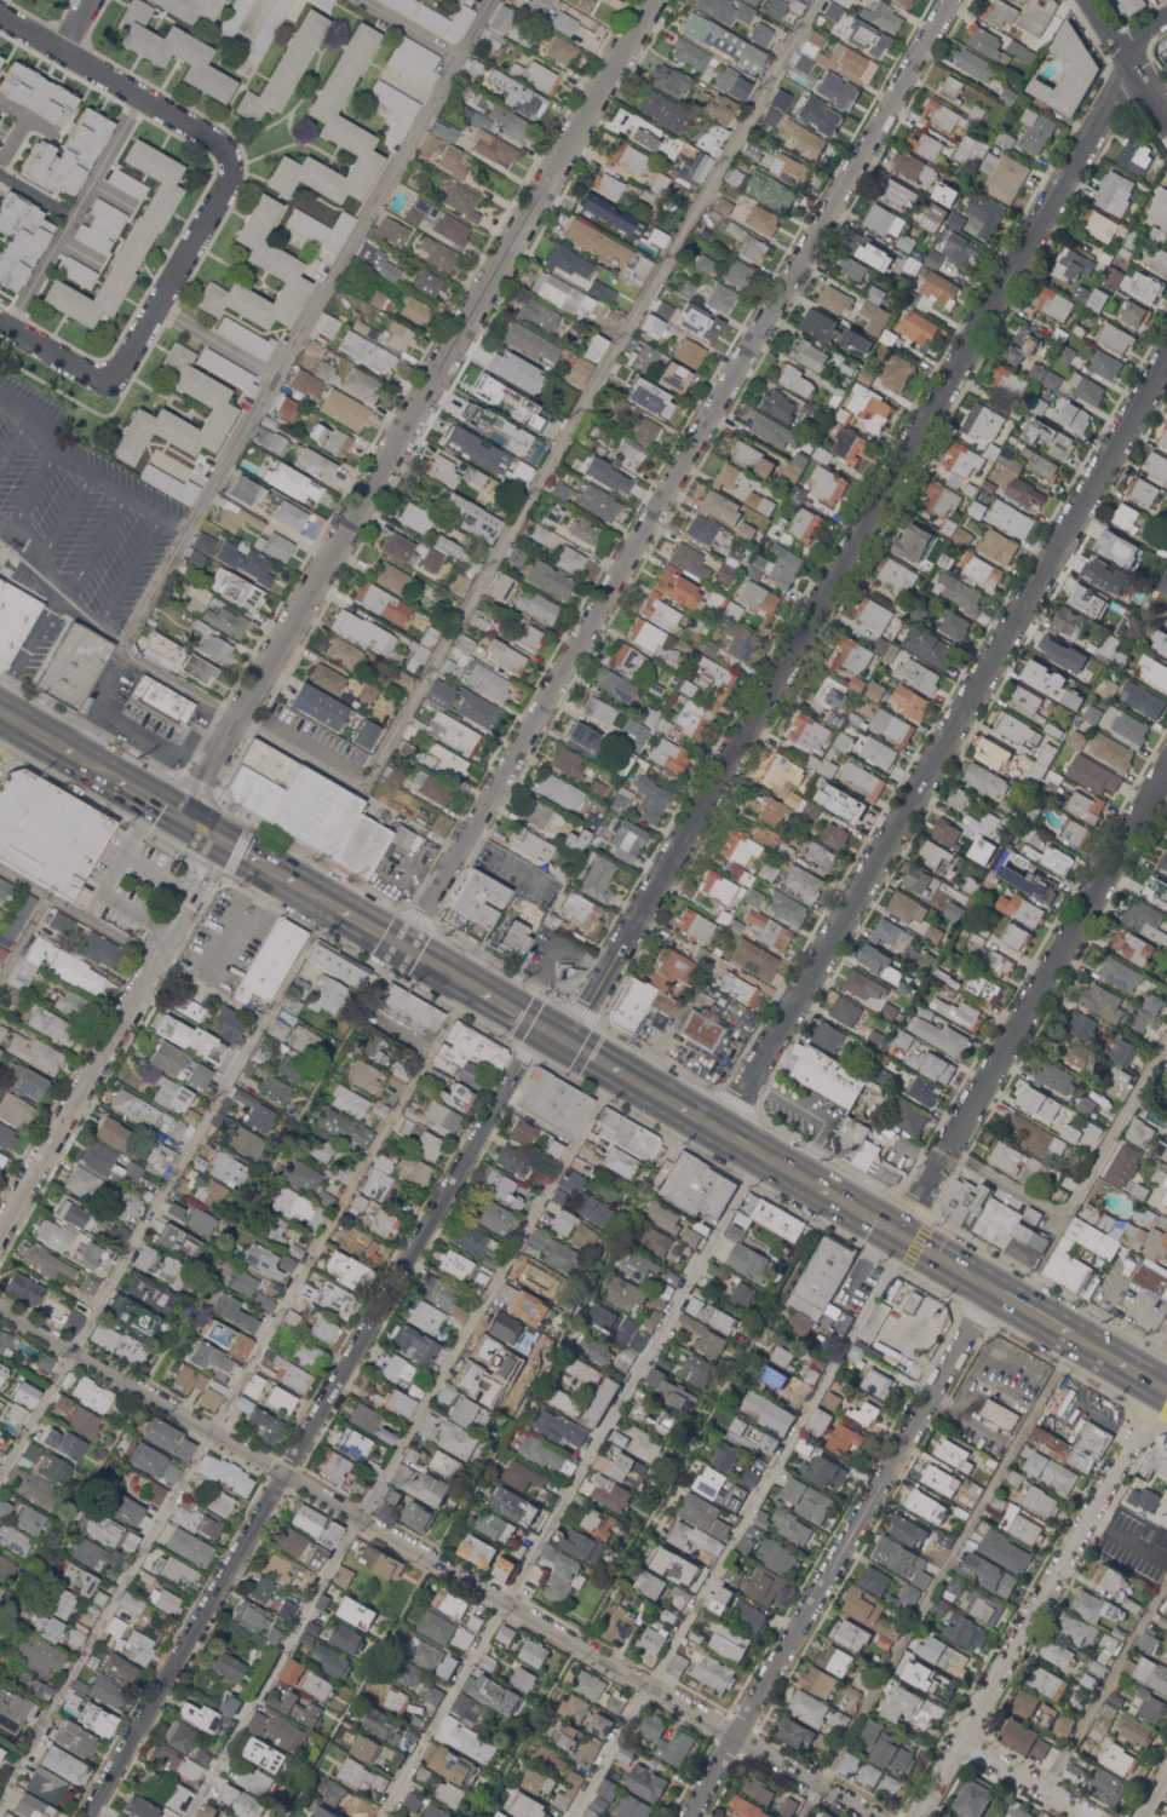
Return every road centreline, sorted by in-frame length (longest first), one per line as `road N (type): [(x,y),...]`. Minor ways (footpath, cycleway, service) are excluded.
road 1 (residential): [(565,1040),(1136,69)]
road 2 (residential): [(399,943),(952,0)]
road 3 (residential): [(0,1306),(878,1816)]
road 4 (residential): [(184,818),(653,0)]
road 5 (residential): [(86,1816),(541,1027)]
road 6 (residential): [(720,1131),(1166,362)]
road 7 (residential): [(688,1816),(994,1288)]
road 8 (residential): [(898,1231),(1166,770)]
road 9 (residential): [(1166,1378),(920,1816)]
road 10 (residential): [(0,1231),(225,844)]
road 11 (residential): [(0,14),(243,151)]
road 12 (residential): [(109,383),(243,151)]
road 13 (residential): [(966,1740),(1098,1816)]
road 14 (residential): [(1088,0),(1166,120)]
road 15 (residential): [(0,322),(109,383)]

